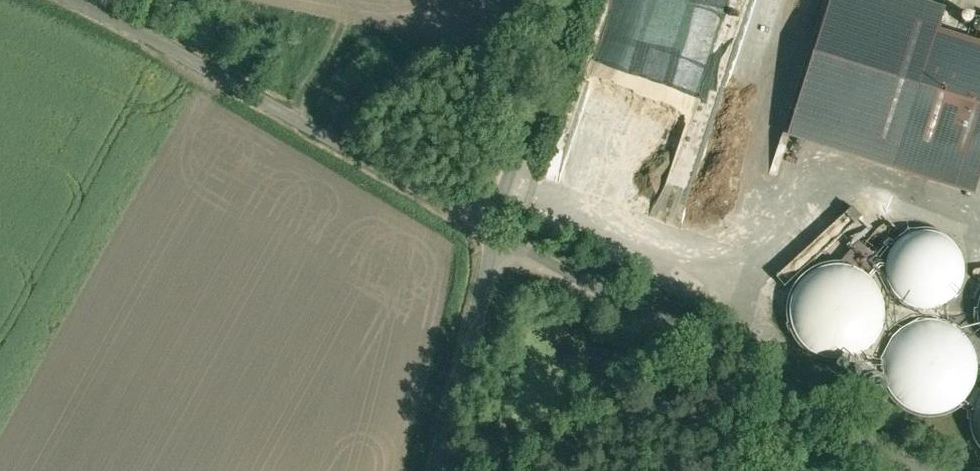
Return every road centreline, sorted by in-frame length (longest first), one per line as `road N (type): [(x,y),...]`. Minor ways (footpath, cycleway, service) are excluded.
road 1 (unclassified): [(69,0),(499,233)]
road 2 (unclassified): [(499,233),(914,470)]
road 3 (unclassified): [(499,233),(435,470)]
road 4 (unclassified): [(499,233),(575,0)]

